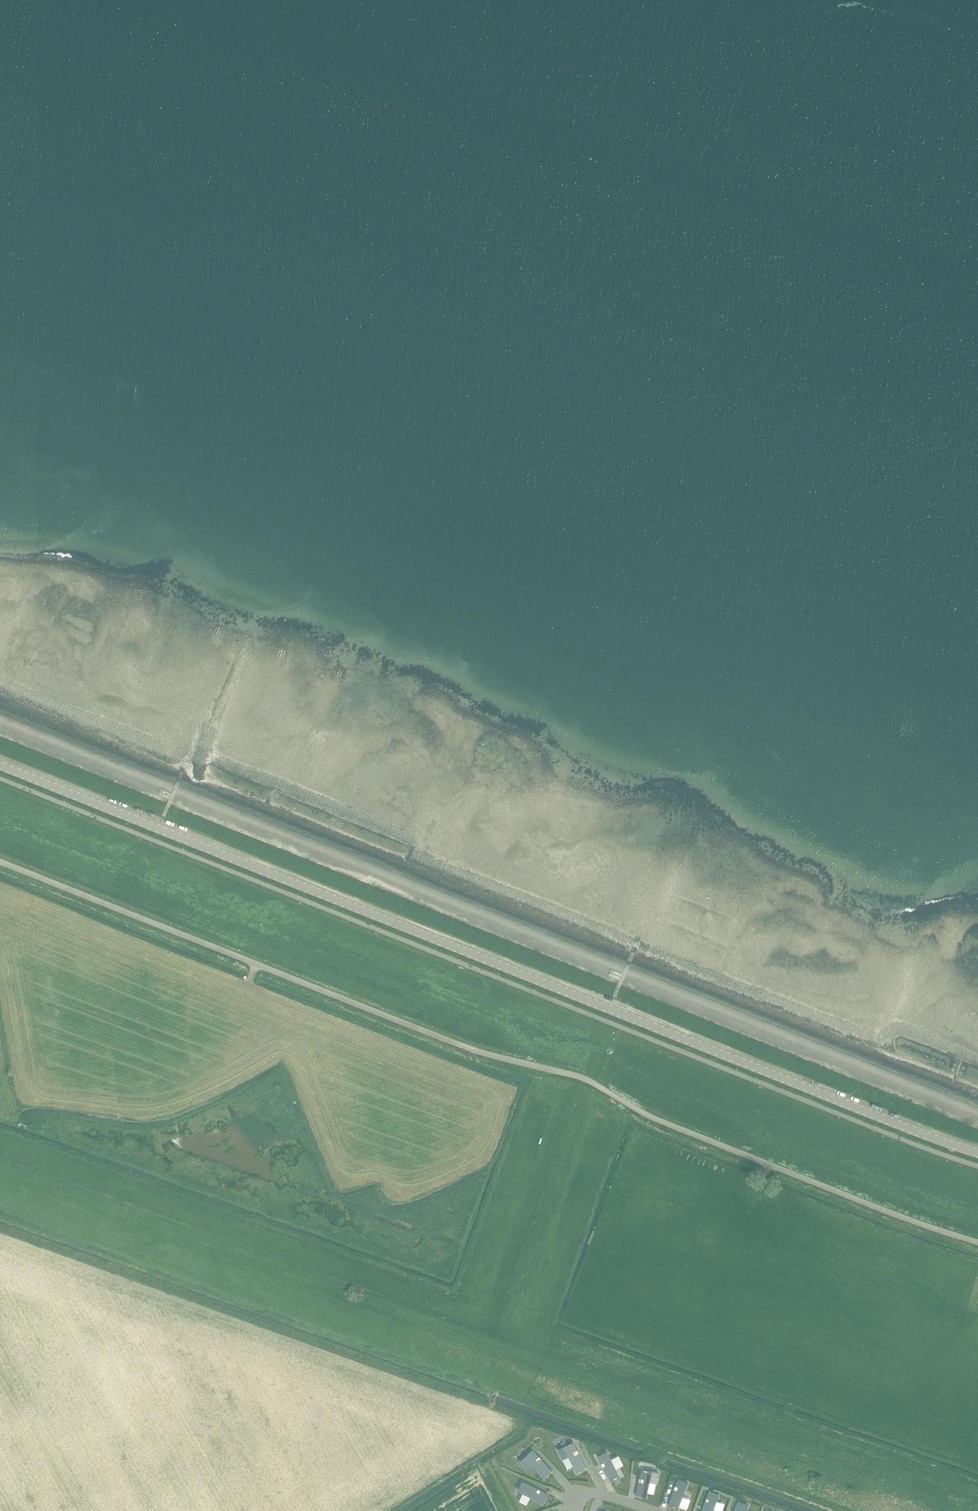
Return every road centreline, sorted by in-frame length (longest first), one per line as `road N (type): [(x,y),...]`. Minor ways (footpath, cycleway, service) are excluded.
road 1 (tertiary): [(977,1153),(0,765)]
road 2 (unclassified): [(977,1242),(659,1120),(586,1078),(474,1049),(0,862)]

